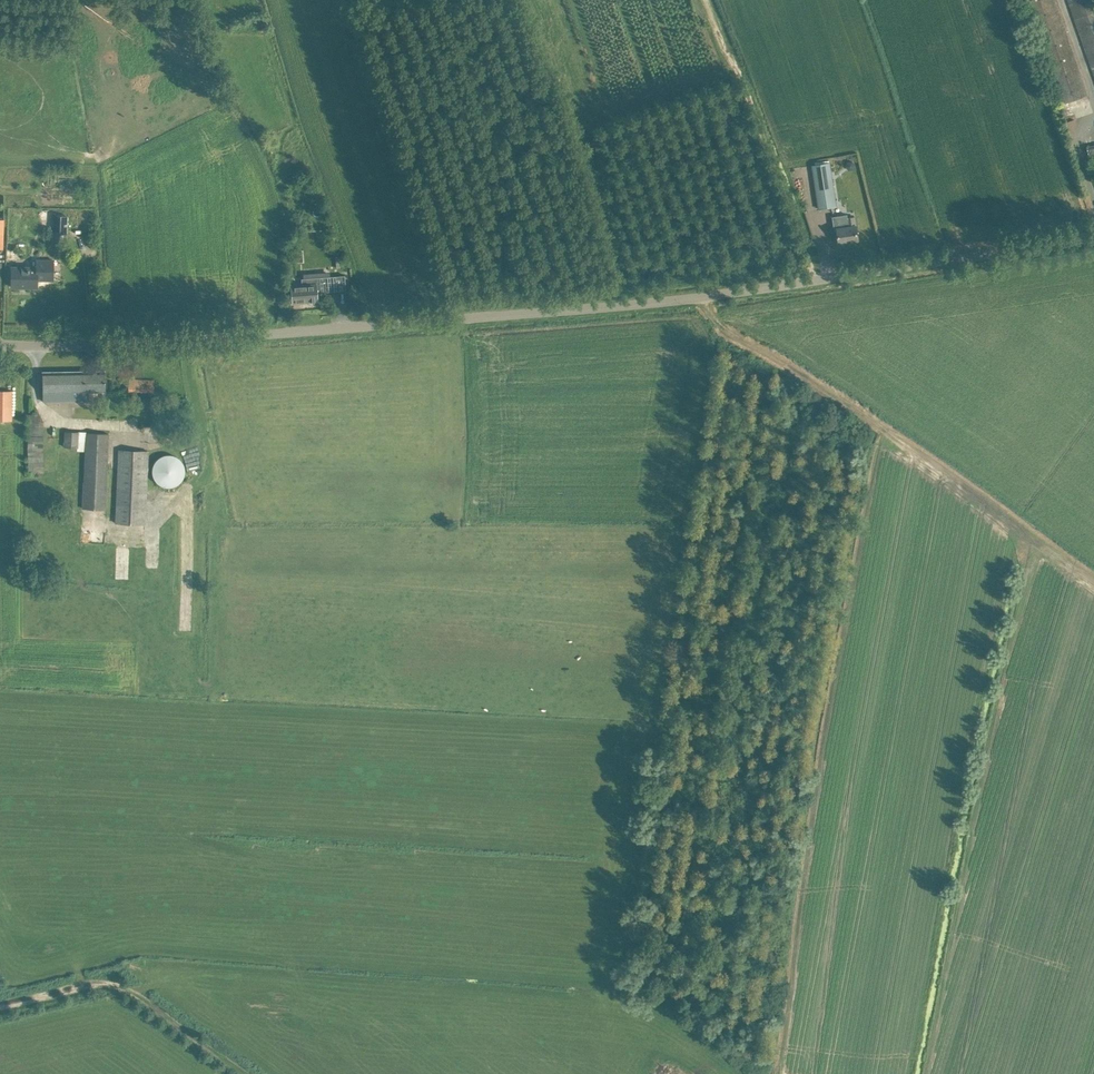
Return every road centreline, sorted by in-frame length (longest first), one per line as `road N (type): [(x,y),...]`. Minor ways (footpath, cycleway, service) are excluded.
road 1 (unclassified): [(1093,240),(582,310),(116,345),(0,344)]
road 2 (track): [(701,298),(721,325),(912,448),(1093,580)]
road 3 (track): [(0,1005),(115,981),(257,1073)]
road 4 (track): [(822,279),(744,76)]

